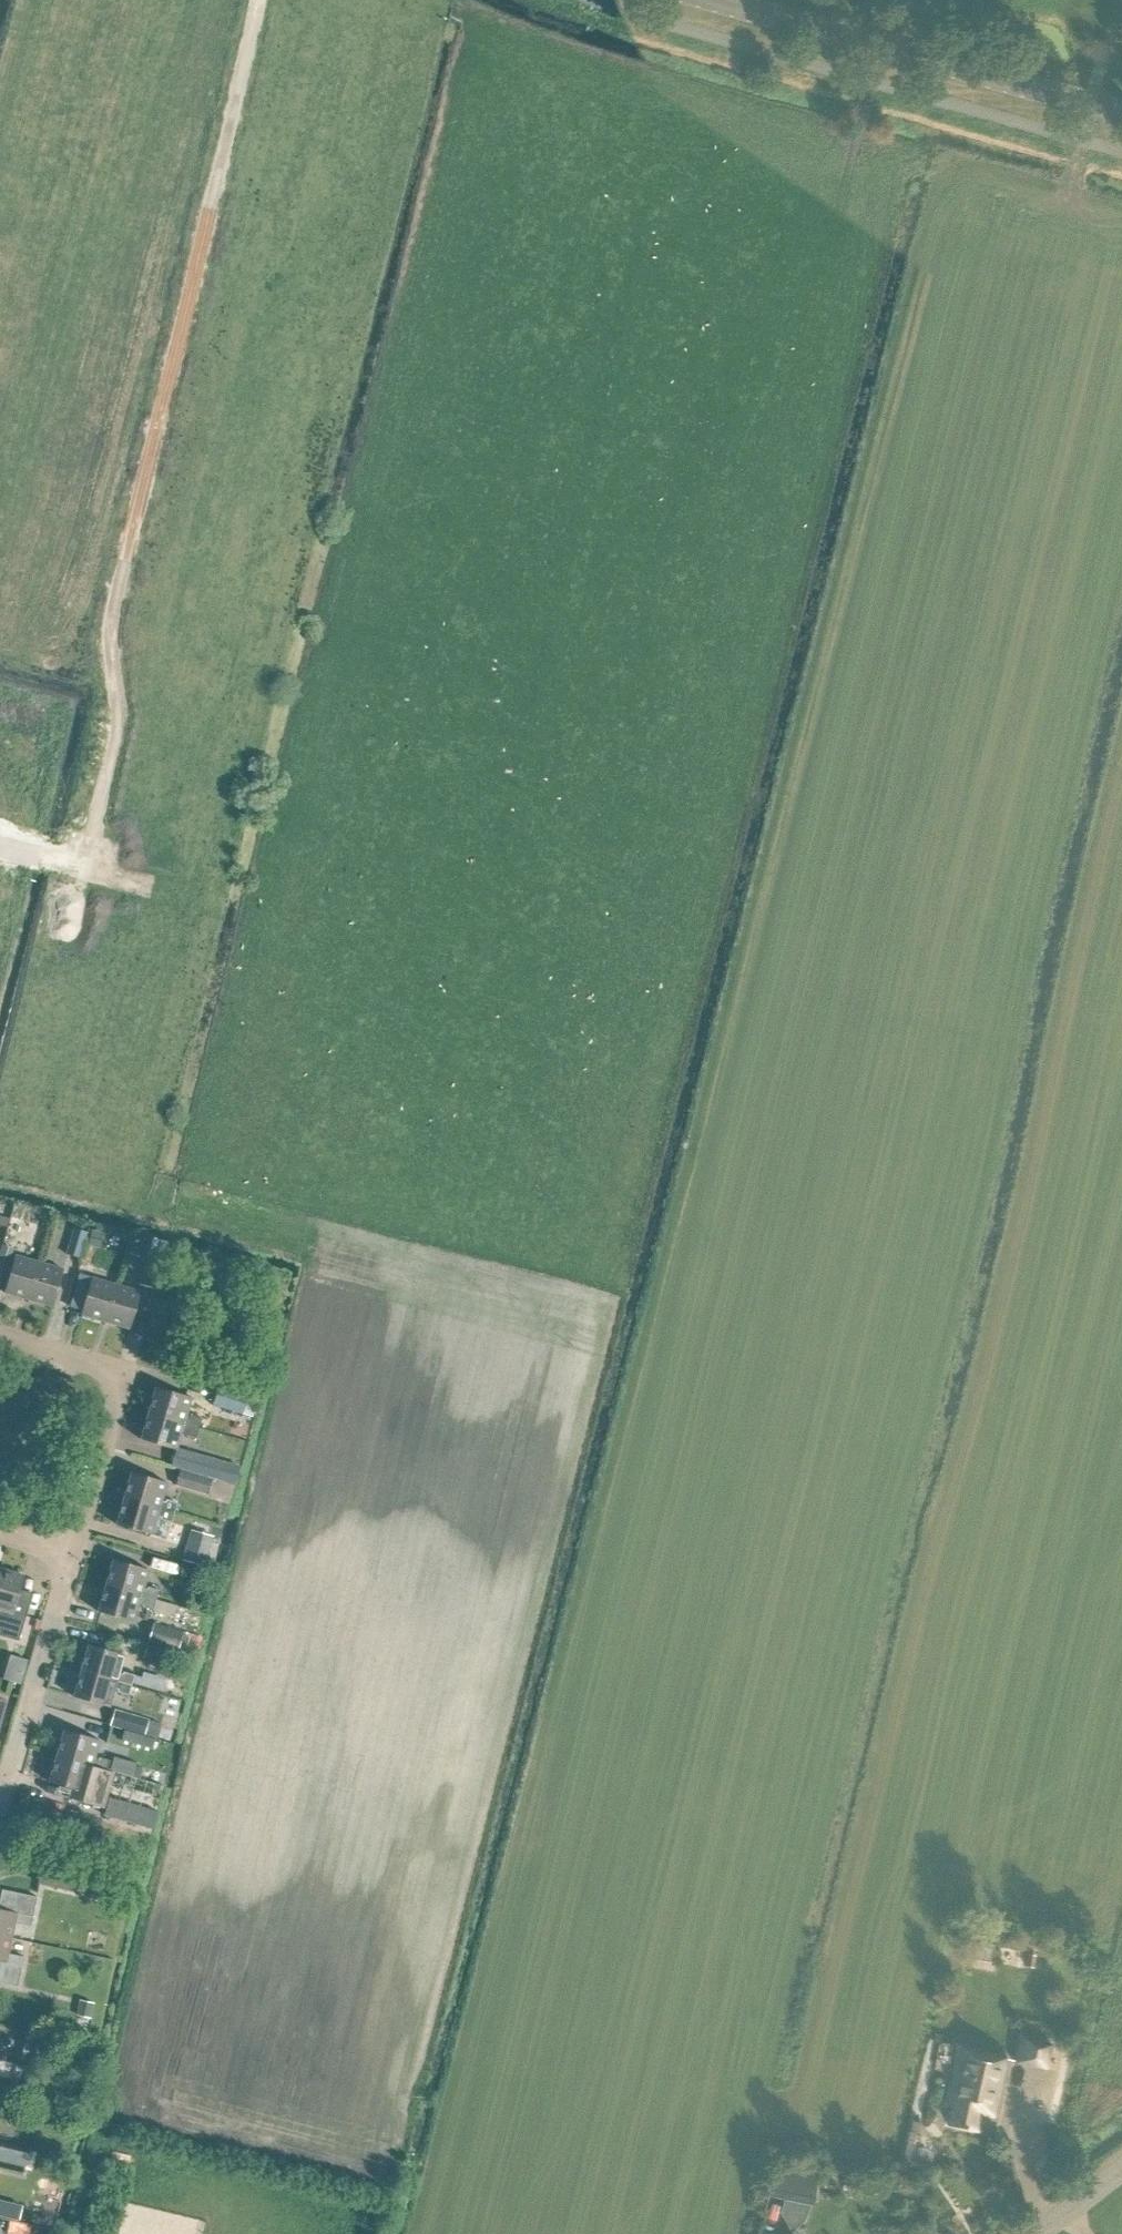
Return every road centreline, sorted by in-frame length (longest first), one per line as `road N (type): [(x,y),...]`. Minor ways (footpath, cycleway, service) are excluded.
road 1 (secondary): [(1121,112),(717,0)]
road 2 (residential): [(0,1338),(123,1372),(82,1520)]
road 3 (residential): [(72,1554),(0,1795)]

